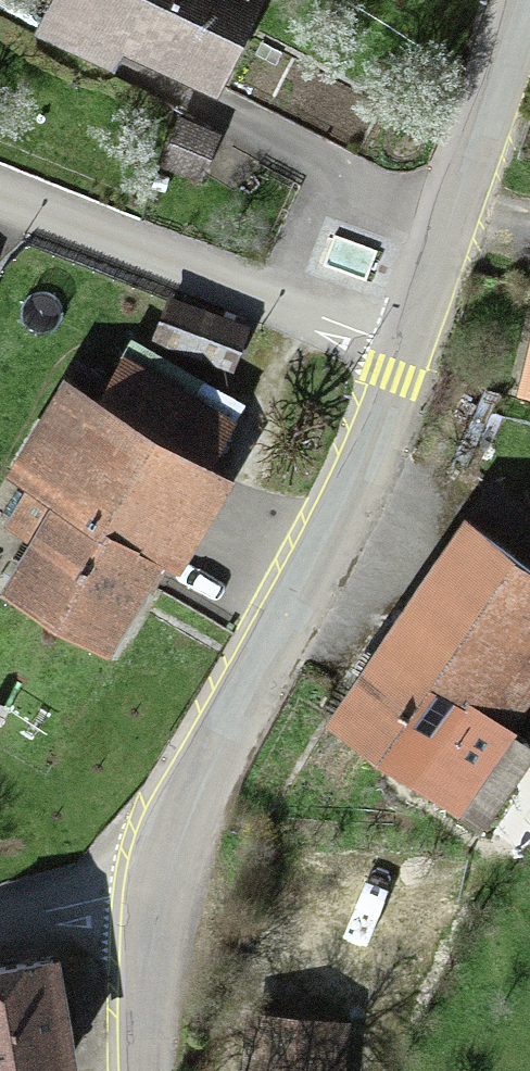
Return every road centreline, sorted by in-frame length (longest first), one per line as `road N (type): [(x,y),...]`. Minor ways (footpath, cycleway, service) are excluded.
road 1 (tertiary): [(176,887),(198,803),(378,432),(393,376)]
road 2 (unclassified): [(393,376),(184,270),(0,207)]
road 3 (tertiary): [(393,376),(523,0)]
road 4 (tertiary): [(149,1070),(176,887)]
road 5 (unclassified): [(176,887),(0,930)]

